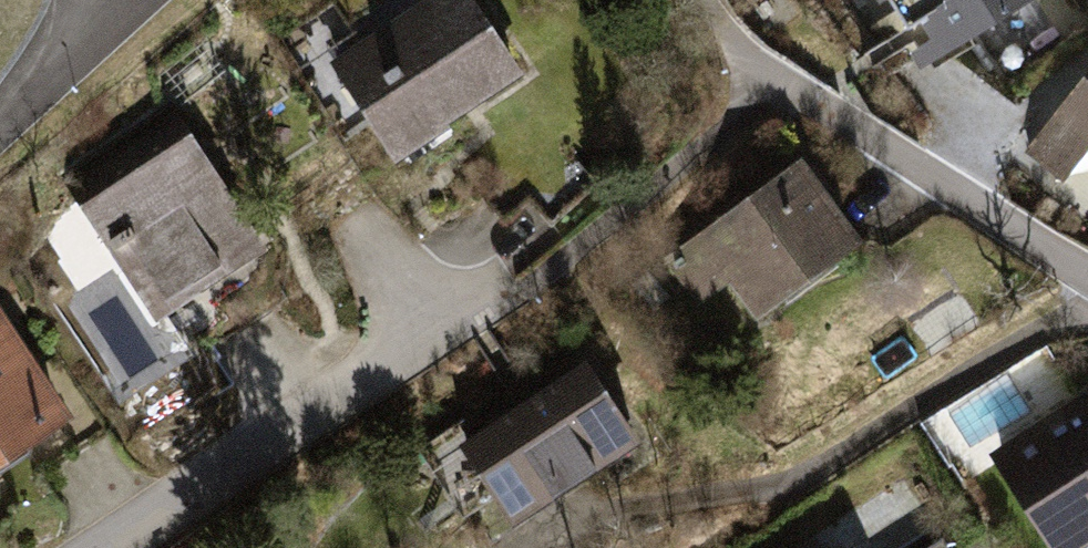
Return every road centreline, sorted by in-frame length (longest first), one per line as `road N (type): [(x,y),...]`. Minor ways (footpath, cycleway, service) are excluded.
road 1 (residential): [(109,547),(464,307)]
road 2 (residential): [(0,128),(91,45),(103,0)]

